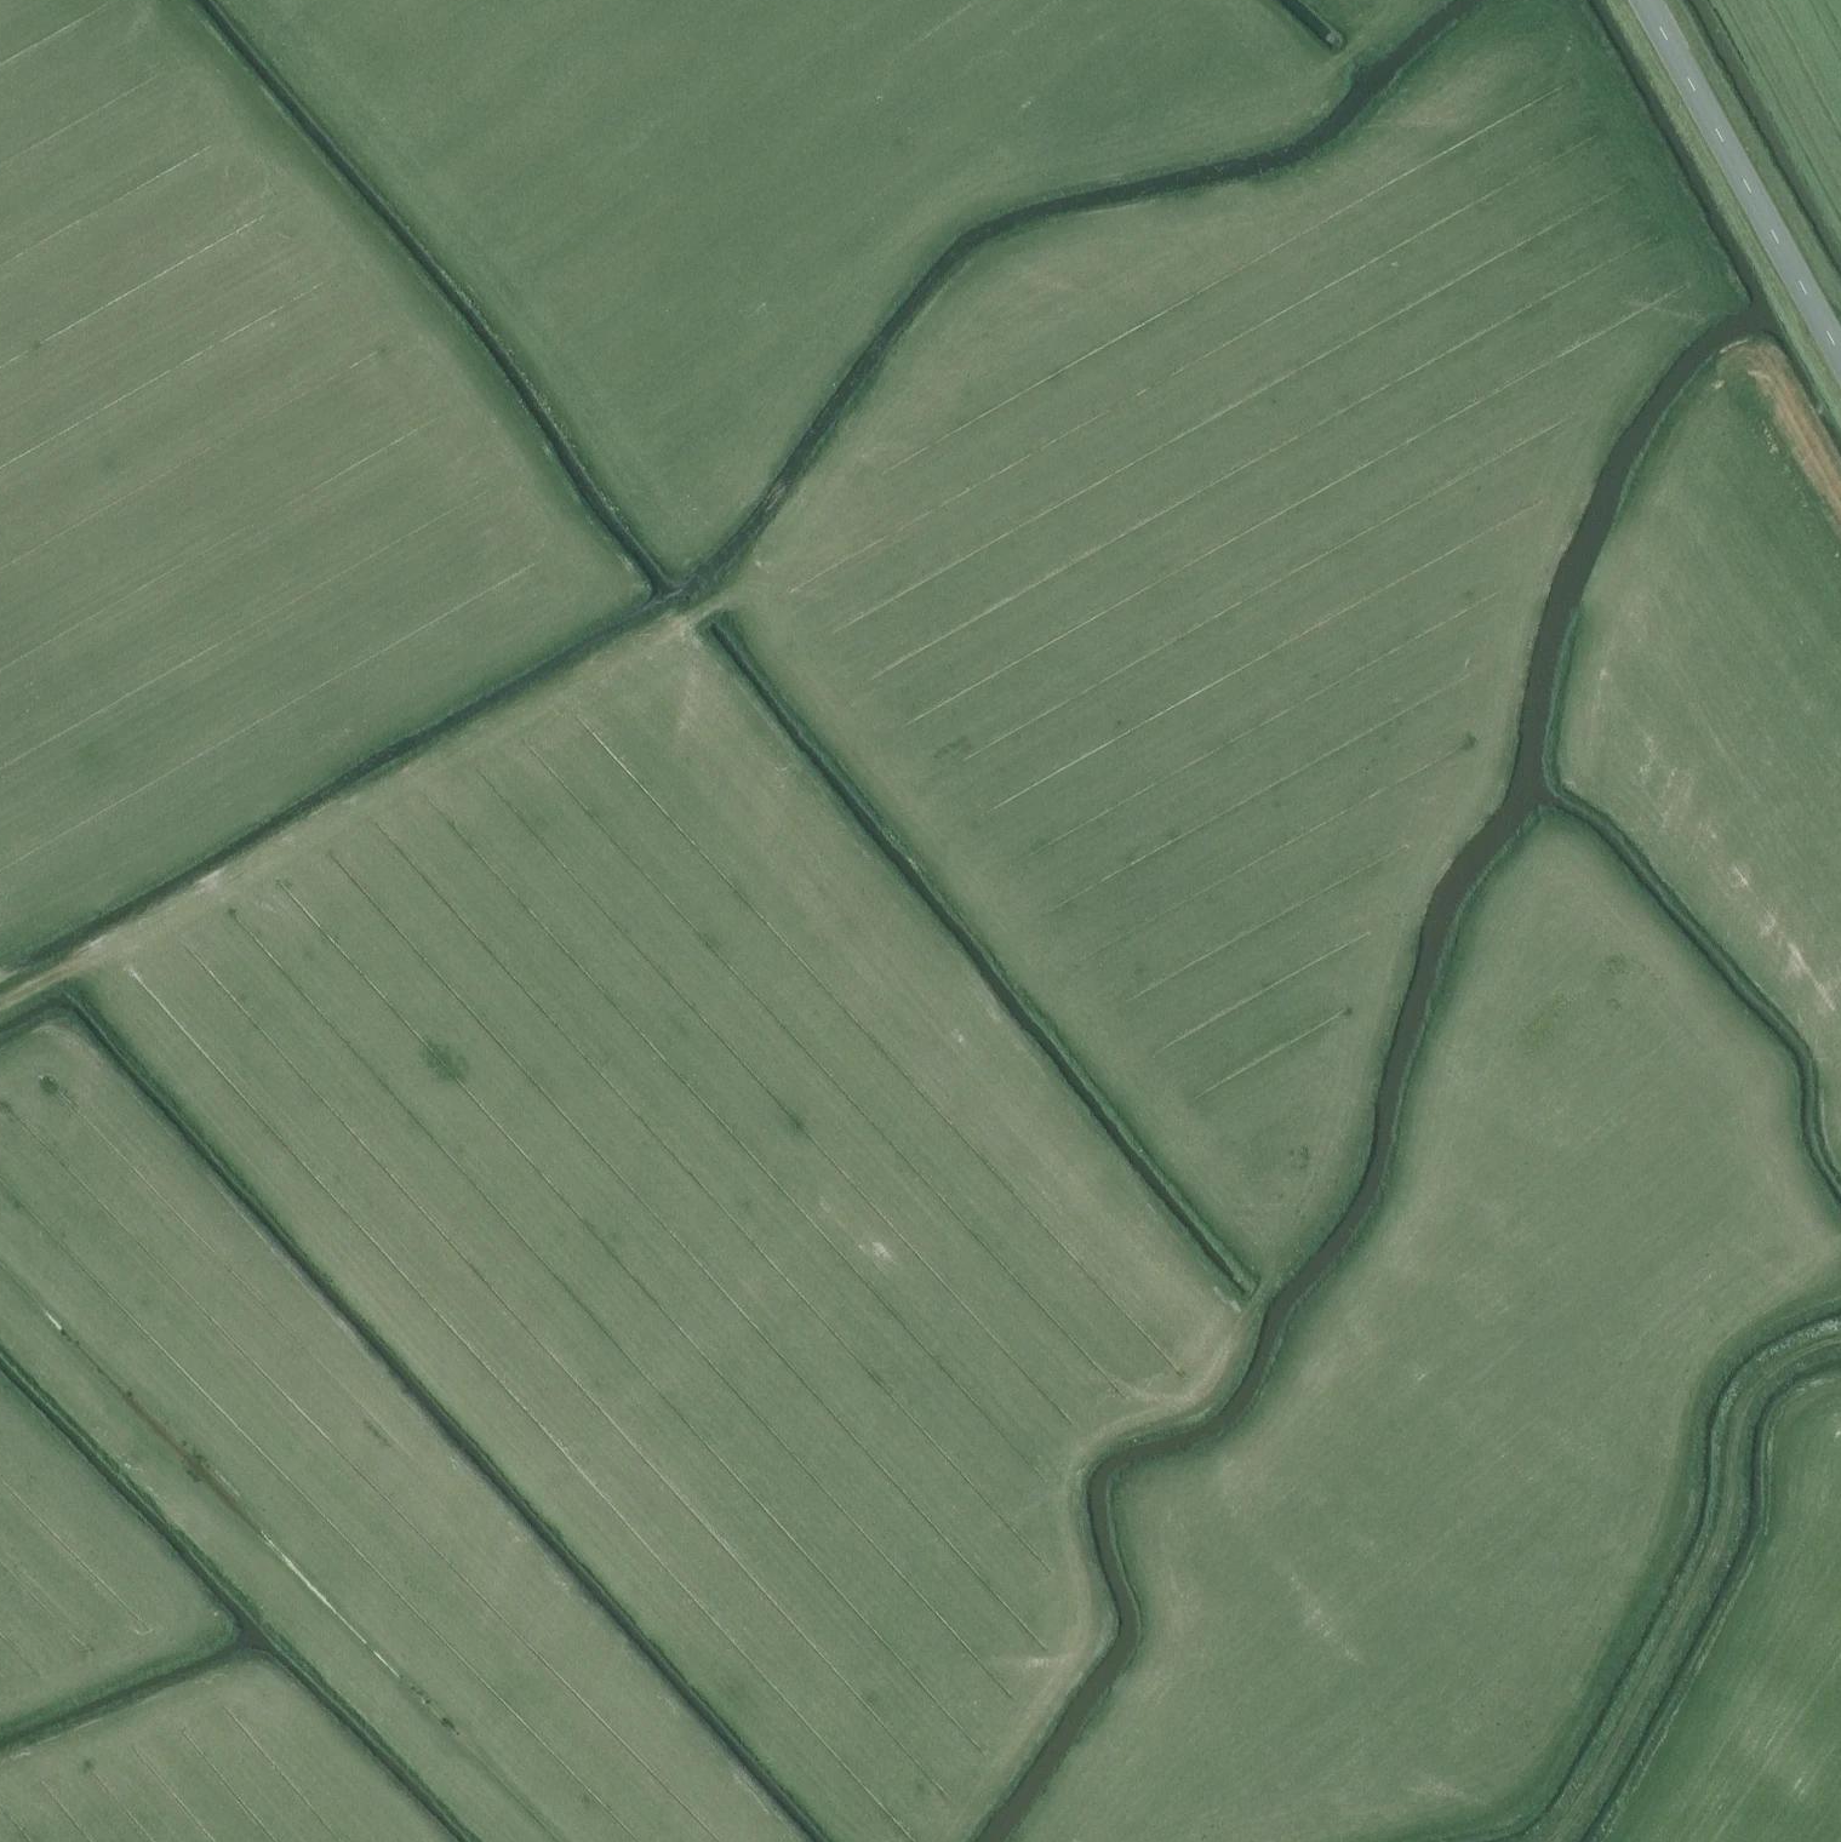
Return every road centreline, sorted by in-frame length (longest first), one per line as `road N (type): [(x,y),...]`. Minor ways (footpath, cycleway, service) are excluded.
road 1 (track): [(1840,1340),(1759,1377),(1735,1435),(1726,1530),(1707,1576),(1592,1792),(1551,1841)]
road 2 (secondary): [(1840,356),(1645,0)]

